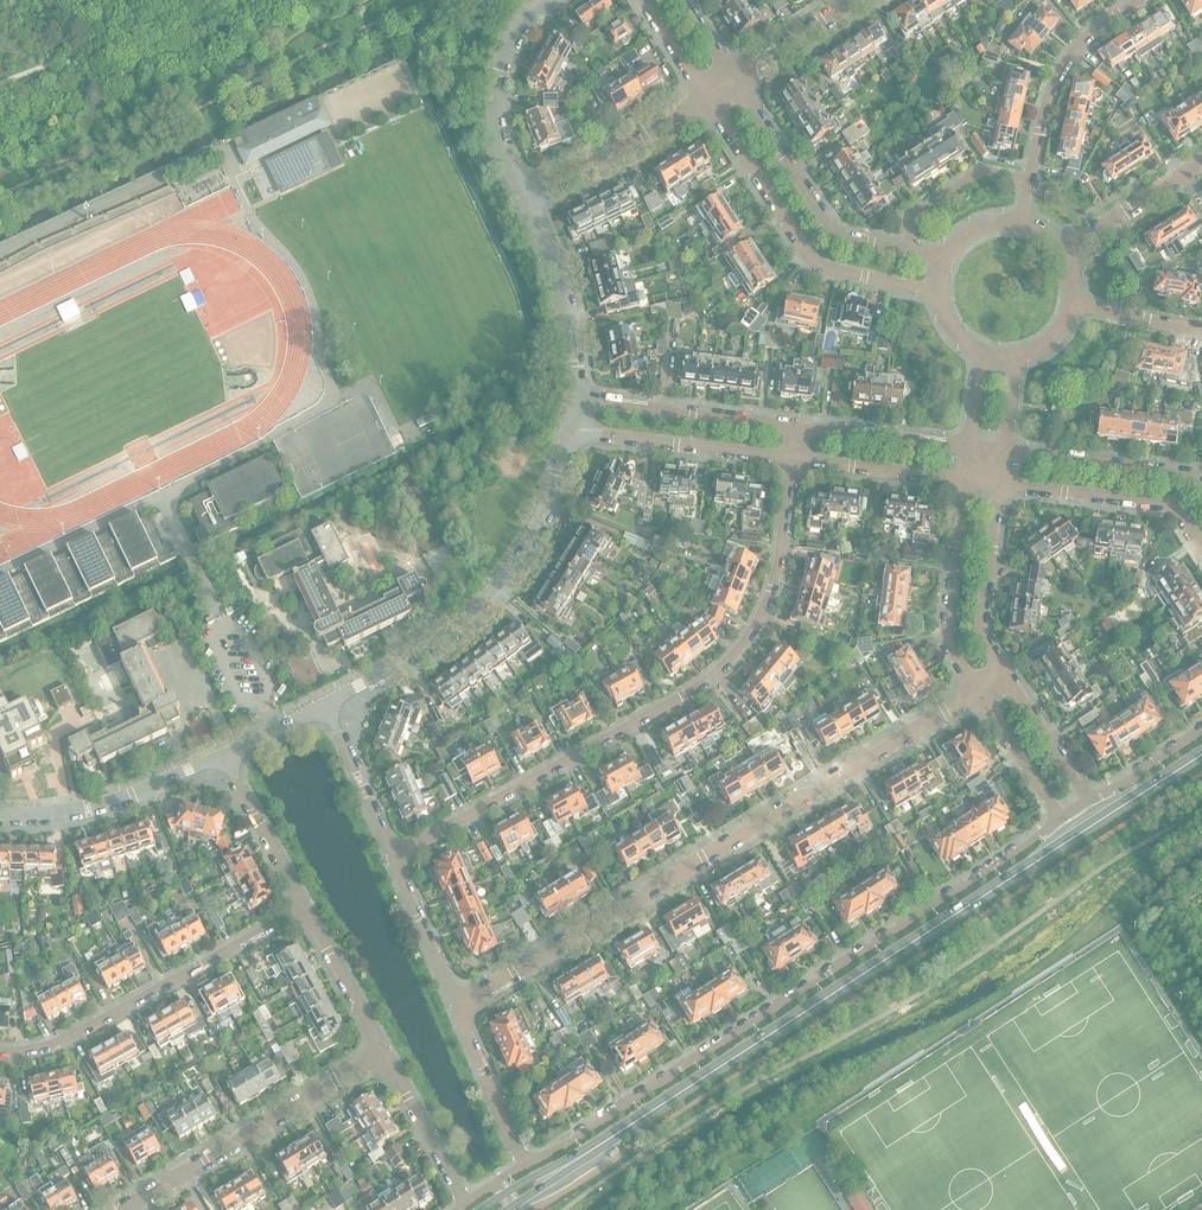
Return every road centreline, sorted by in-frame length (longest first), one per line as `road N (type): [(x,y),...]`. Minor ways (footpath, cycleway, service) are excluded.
road 1 (secondary): [(1201,756),(600,1144)]
road 2 (residential): [(1058,818),(679,1071),(523,1163)]
road 3 (residential): [(459,1004),(979,688)]
road 4 (residential): [(796,460),(772,602),(733,661),(703,686),(394,855)]
road 5 (residential): [(327,705),(419,656),(506,590),(540,542),(580,431)]
road 6 (residential): [(304,907),(53,1045),(0,1051)]
road 7 (residential): [(709,99),(810,260),(939,293)]
road 8 (residential): [(128,1209),(386,1054)]
road 9 (residential): [(906,250),(837,232),(737,79)]
road 10 (residential): [(0,817),(96,806),(222,759)]
road 11 (residential): [(580,431),(796,460)]
road 12 (residential): [(965,481),(947,640),(979,688)]
road 13 (residential): [(1032,177),(1058,75),(1083,41),(1140,0)]
road 14 (residential): [(553,0),(509,56),(503,87),(511,158),(528,197)]
road 15 (residential): [(800,427),(585,402)]
road 16 (residential): [(528,197),(577,311),(585,402)]
road 17 (residential): [(528,197),(709,99)]
road 18 (residential): [(1005,671),(982,620),(1000,485)]
road 19 (residential): [(1191,479),(1004,450)]
road 20 (residential): [(1000,485),(1173,504)]
road 21 (residential): [(523,1163),(459,1004)]
road 22 (residential): [(796,460),(965,481)]
road 23 (residential): [(969,446),(800,427)]
road 24 (residential): [(222,759),(304,907)]
road 25 (residential): [(304,907),(386,1054)]
road 26 (residential): [(386,1054),(466,1202)]
road 27 (residential): [(906,250),(913,218),(963,181),(994,171),(1032,177)]
road 28 (residential): [(394,855),(327,705)]
road 29 (residential): [(459,1004),(394,855)]
road 30 (residential): [(1067,253),(1201,165)]
road 31 (residential): [(1090,798),(1005,671)]
road 32 (residential): [(979,688),(1058,818)]
road 33 (residential): [(737,79),(858,0)]
road 34 (secondary): [(600,1144),(479,1209)]
road 35 (residential): [(1201,731),(1090,798)]
road 36 (residential): [(1076,304),(1201,331)]

